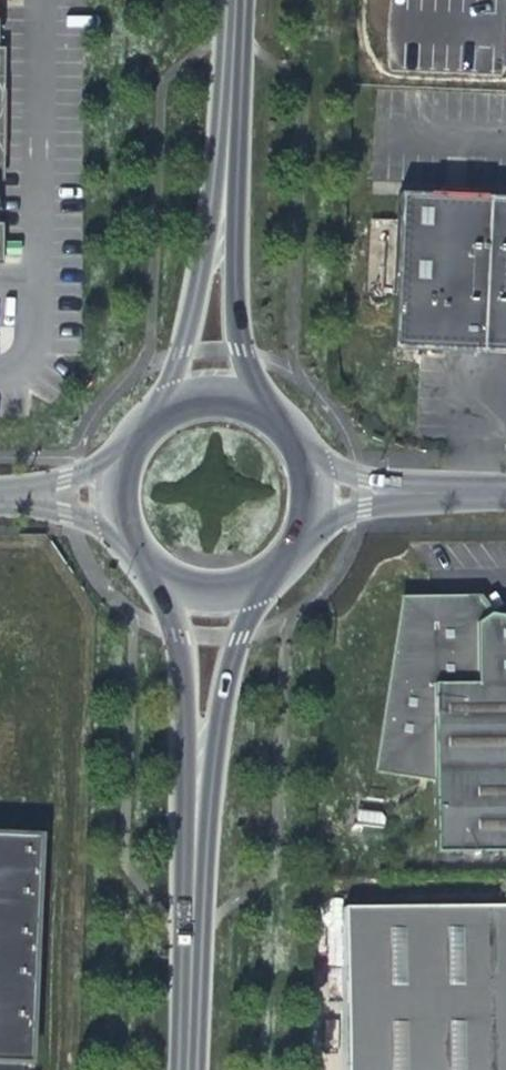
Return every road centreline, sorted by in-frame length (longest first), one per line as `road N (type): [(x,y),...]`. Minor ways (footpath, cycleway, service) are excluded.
road 1 (primary): [(223,0),(216,178),(196,288),(145,417)]
road 2 (primary): [(187,976),(220,678),(268,574)]
road 3 (primary): [(158,573),(179,681),(178,921),(187,976)]
road 4 (primary): [(255,399),(233,335),(230,281),(246,0)]
road 5 (unclassified): [(306,529),(361,507),(445,492)]
road 6 (unclassified): [(445,492),(369,481),(308,458)]

